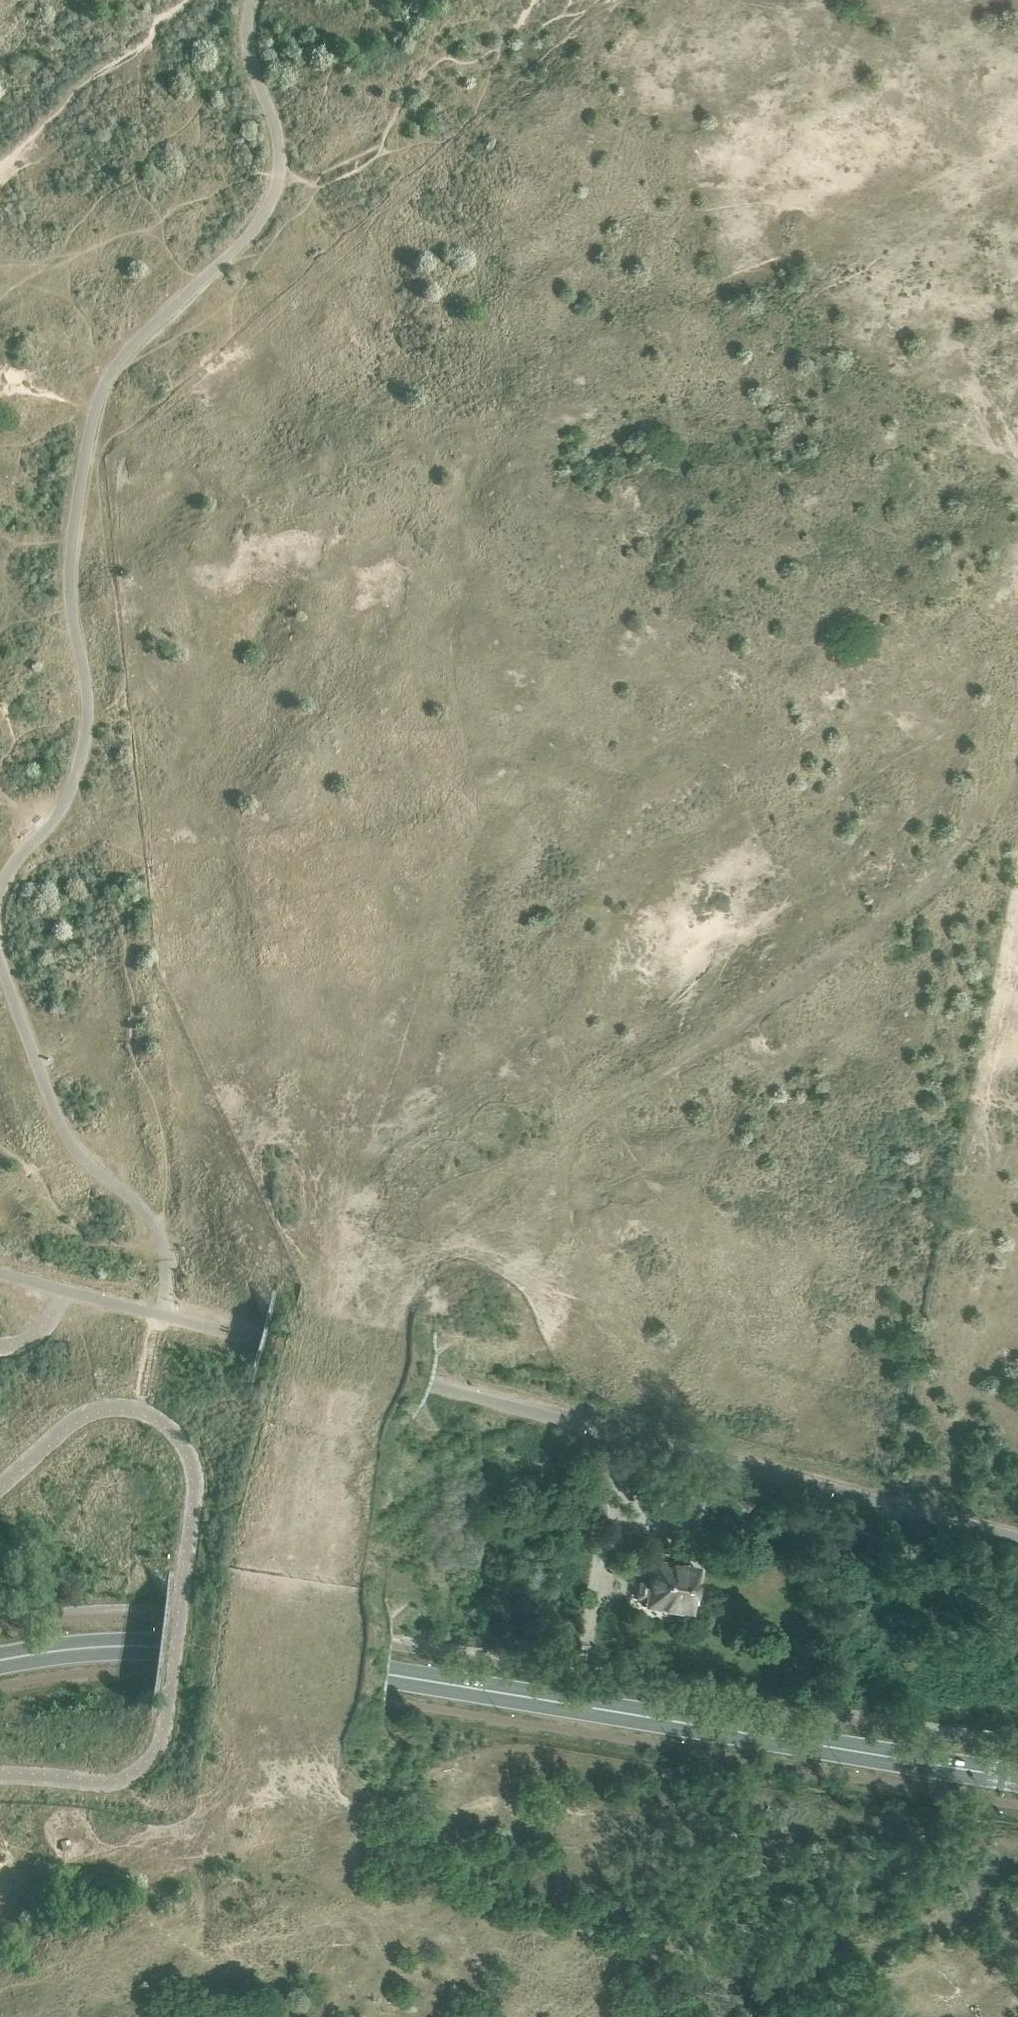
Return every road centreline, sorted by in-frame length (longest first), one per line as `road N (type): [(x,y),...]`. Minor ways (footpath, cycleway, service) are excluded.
road 1 (primary): [(1017,1777),(377,1671)]
road 2 (primary): [(0,1660),(159,1645),(377,1671)]

